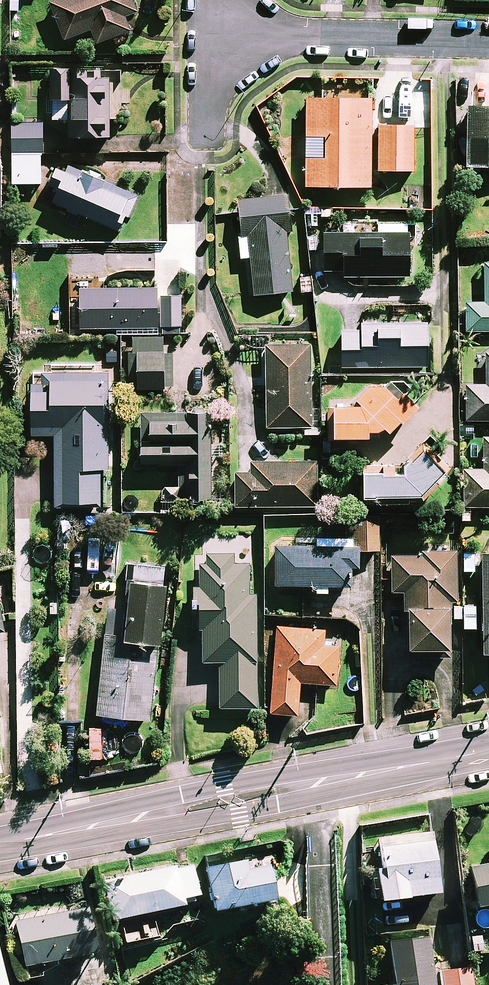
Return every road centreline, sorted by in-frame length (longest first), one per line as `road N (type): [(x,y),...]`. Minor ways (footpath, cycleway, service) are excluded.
road 1 (tertiary): [(485,752),(278,808),(0,847)]
road 2 (tertiary): [(0,845),(224,786),(485,752)]
road 3 (residential): [(204,33),(488,39)]

